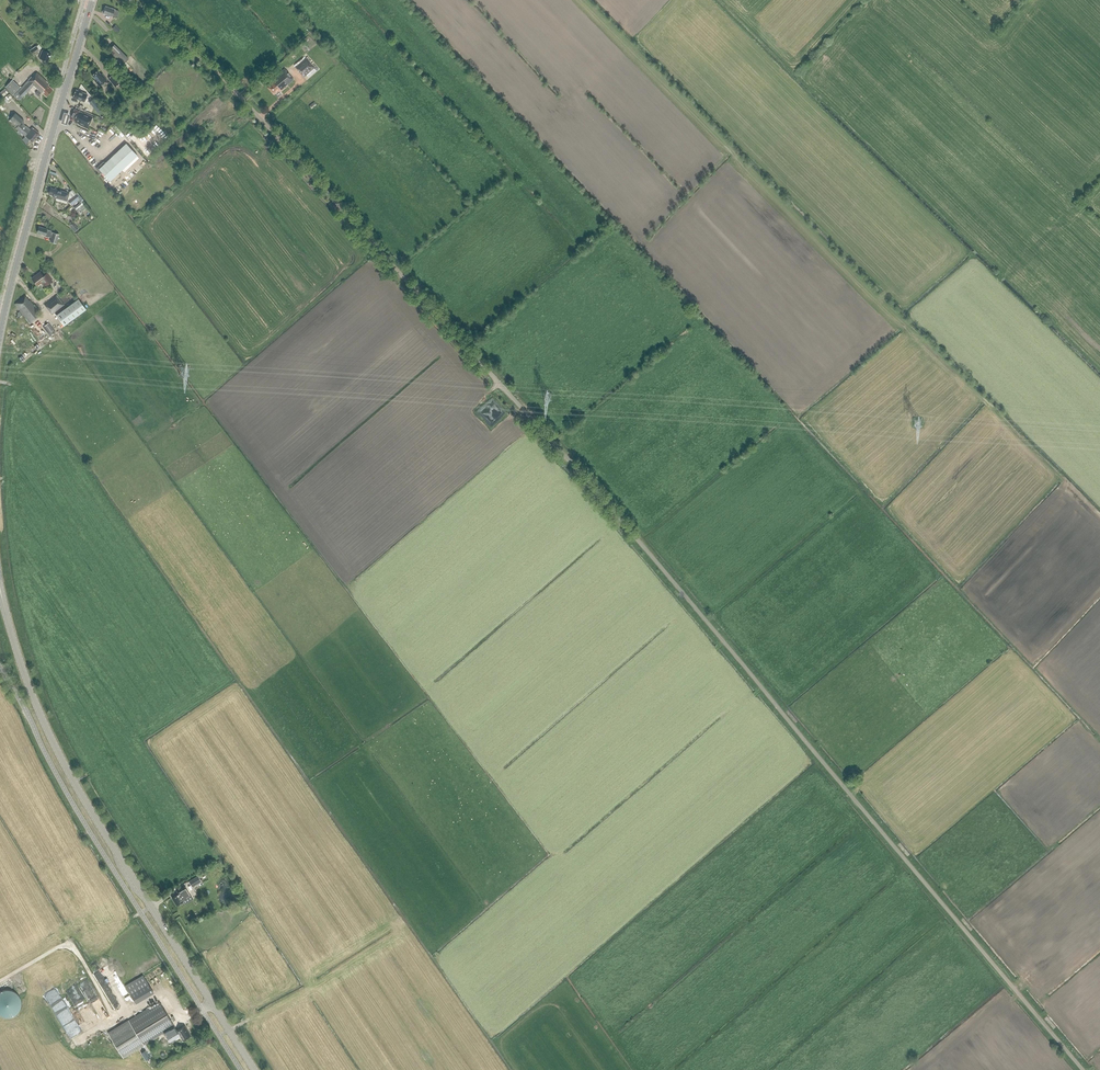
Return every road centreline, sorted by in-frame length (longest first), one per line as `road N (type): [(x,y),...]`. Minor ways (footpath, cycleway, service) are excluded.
road 1 (unclassified): [(1083,1069),(685,594),(433,308),(206,63),(131,0)]
road 2 (secondary): [(254,1069),(86,805),(38,707),(2,598)]
road 3 (secondary): [(0,333),(92,0)]

